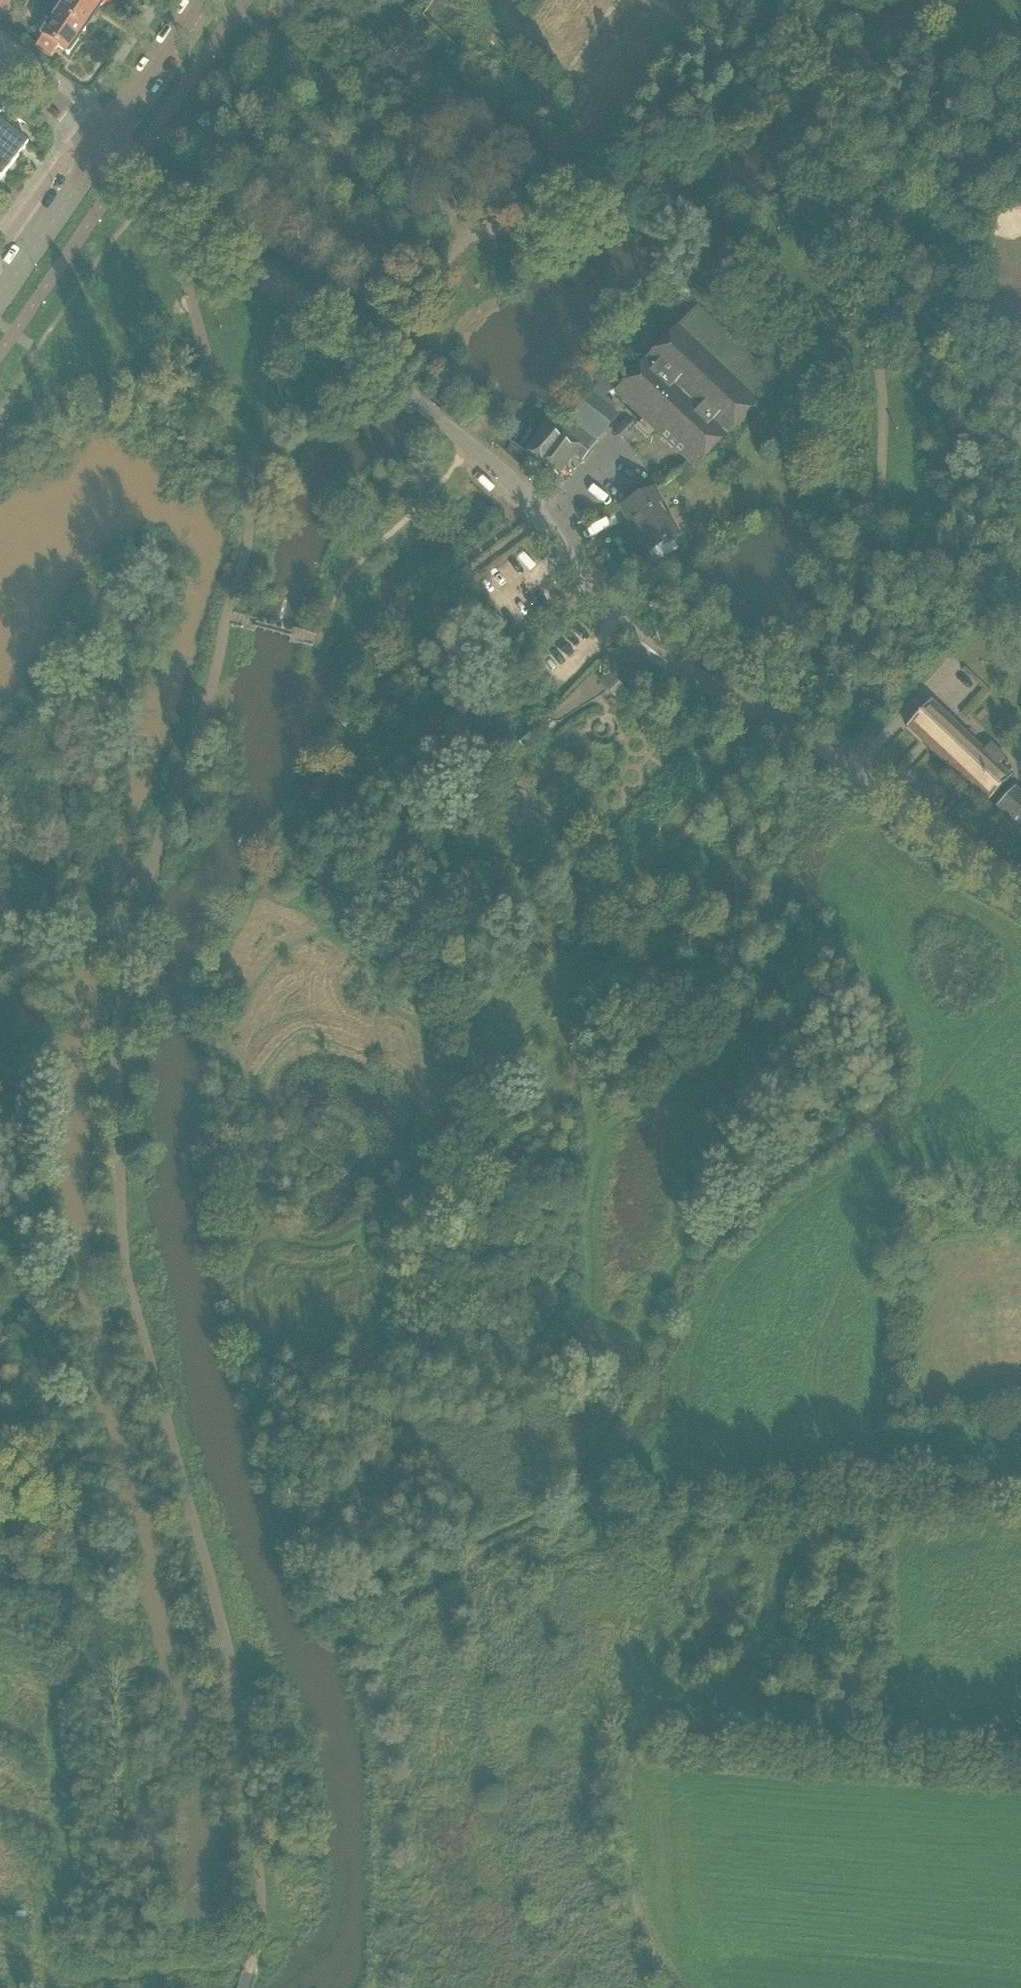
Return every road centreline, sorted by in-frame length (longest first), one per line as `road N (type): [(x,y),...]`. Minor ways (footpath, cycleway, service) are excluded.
road 1 (residential): [(1020,895),(776,719),(613,621),(470,440),(108,139)]
road 2 (residential): [(0,301),(108,139)]
road 3 (residential): [(202,0),(108,139)]
road 4 (residential): [(108,139),(0,54)]

